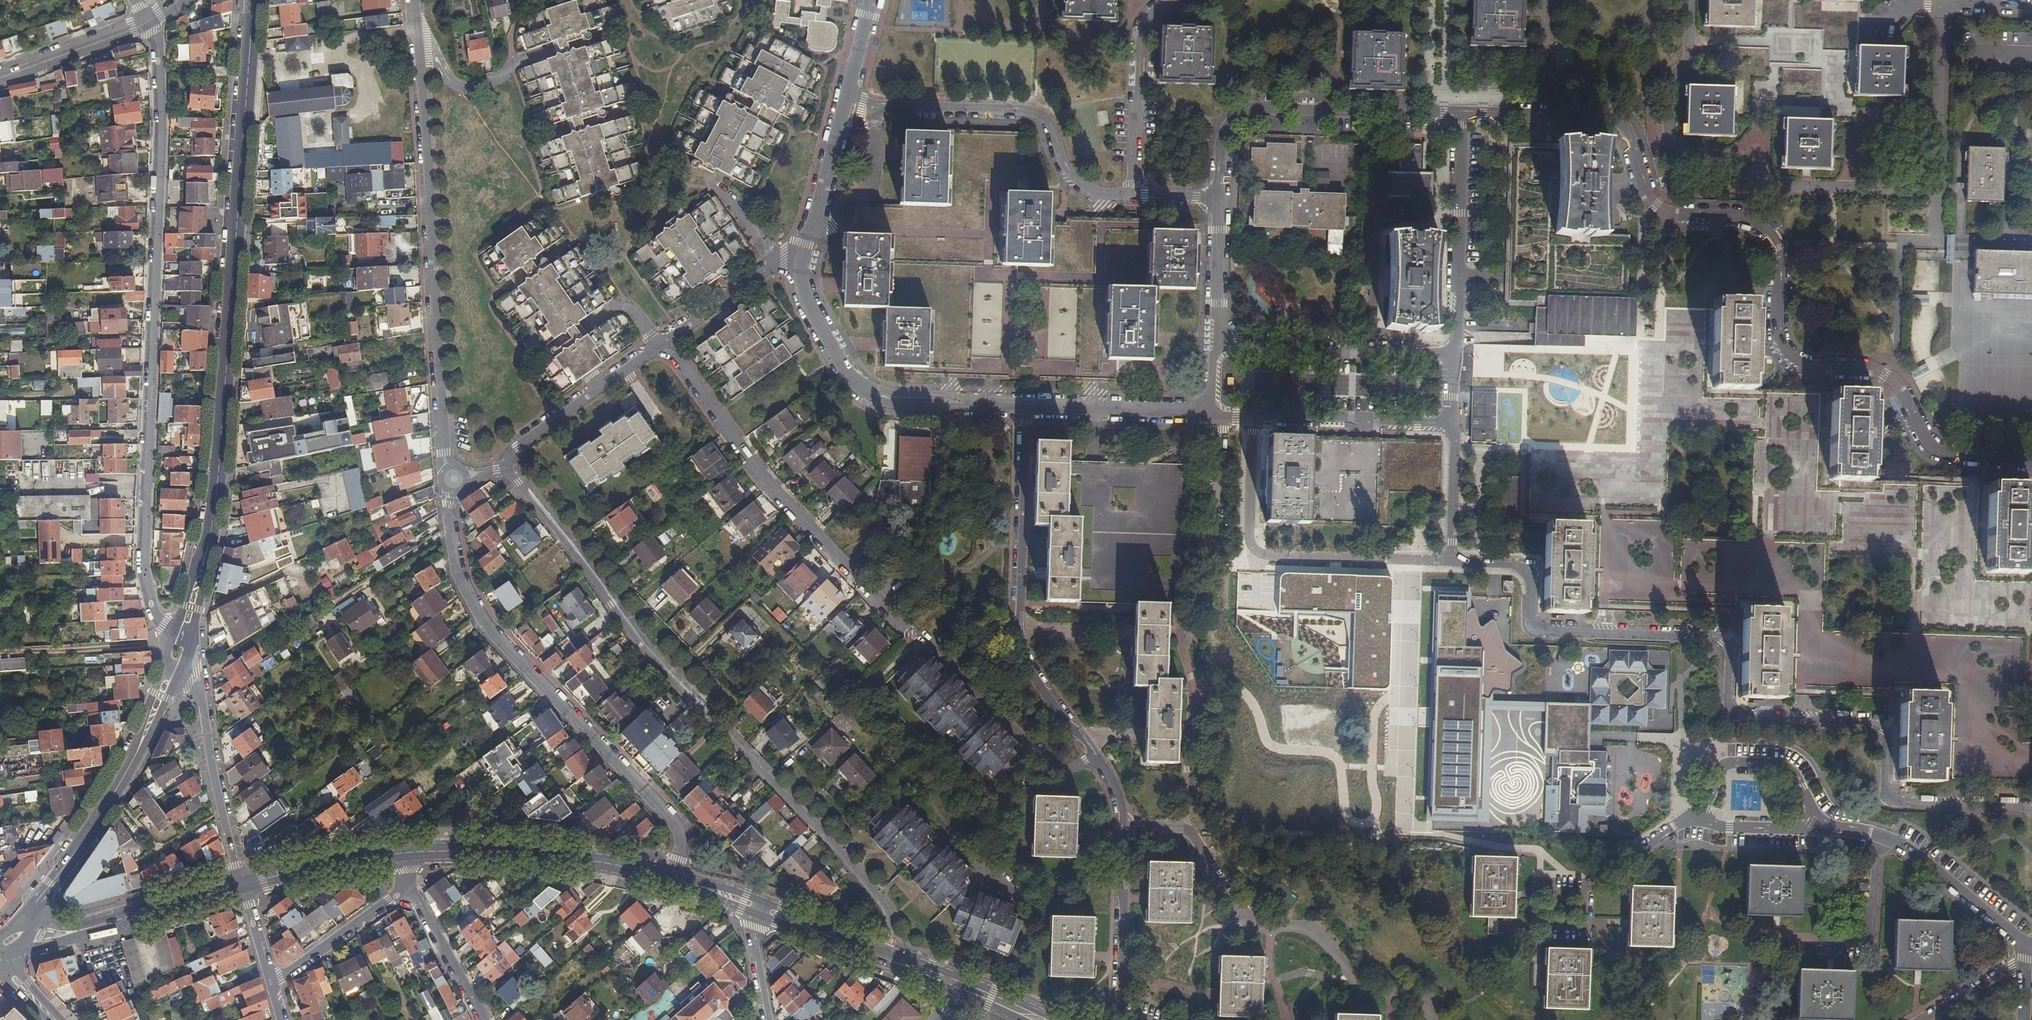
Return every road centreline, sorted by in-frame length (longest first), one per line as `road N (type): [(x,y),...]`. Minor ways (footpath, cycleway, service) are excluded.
road 1 (residential): [(2031,463),(1926,444),(1885,376),(1788,358),(1774,336),(1776,257),(1765,228),(1745,217),(1652,206),(1629,137),(1616,122),(1464,114)]
road 2 (residential): [(1452,562),(1526,571),(1531,615),(1544,630),(1726,638),(1728,704),(1743,718),(1886,720),(1886,787),(1900,802),(2031,808)]
road 3 (residential): [(1114,1011),(1124,905),(1117,787),(1019,651),(1027,407)]
road 4 (residential): [(502,464),(665,674),(886,909),(882,955)]
road 5 (unclassified): [(152,610),(141,569),(158,109),(148,21)]
road 6 (tertiary): [(208,545),(253,0)]
road 7 (residential): [(669,877),(679,842),(671,820),(482,622),(456,573),(449,505),(458,492)]
road 8 (residential): [(450,467),(412,0)]
road 9 (residential): [(911,636),(754,470),(661,341)]
road 10 (residential): [(1252,415),(1247,539),(1265,554),(1452,562)]
road 11 (residential): [(1131,195),(1103,194),(1078,180),(1043,116),(847,97)]
road 12 (residential): [(802,263),(803,290),(858,387),(897,401),(1027,407)]
road 13 (residential): [(1219,196),(1221,143),(1242,116),(1464,114)]
road 14 (secondary): [(669,877),(504,851),(400,852)]
road 15 (residential): [(1455,351),(1215,345)]
road 16 (residential): [(1464,114),(1455,351)]
road 17 (residential): [(1190,0),(1162,6),(1141,33),(1131,195)]
road 18 (residential): [(2031,945),(1912,850),(1848,831)]
road 19 (residential): [(1848,831),(1817,818),(1789,769),(1773,762),(1722,769),(1703,820)]
road 20 (residential): [(1252,415),(1455,421)]
road 21 (residential): [(1027,407),(1211,414)]
road 22 (residential): [(2031,8),(1905,4),(1884,22),(1863,21)]
road 23 (residential): [(847,97),(802,263)]
road 24 (residential): [(661,341),(773,261),(802,263)]
road 25 (residential): [(404,888),(271,984)]
road 26 (secondary): [(400,852),(244,884)]
road 27 (residential): [(502,464),(627,366)]
road 28 (unclassified): [(0,77),(148,21)]
road 29 (tertiary): [(28,923),(115,792)]
road 30 (residential): [(1220,414),(1213,566)]
road 31 (residential): [(480,1019),(404,888)]
road 32 (secondary): [(244,884),(99,927)]
road 33 (unclassified): [(180,672),(201,698),(221,813)]
road 34 (residential): [(1215,345),(1219,196)]
road 35 (residential): [(1703,820),(1848,831)]
road 36 (residential): [(1703,820),(1681,820),(1584,893)]
road 37 (residential): [(1455,421),(1452,562)]
road 38 (secondary): [(882,955),(753,907)]
road 39 (residential): [(2031,952),(1922,1019)]

